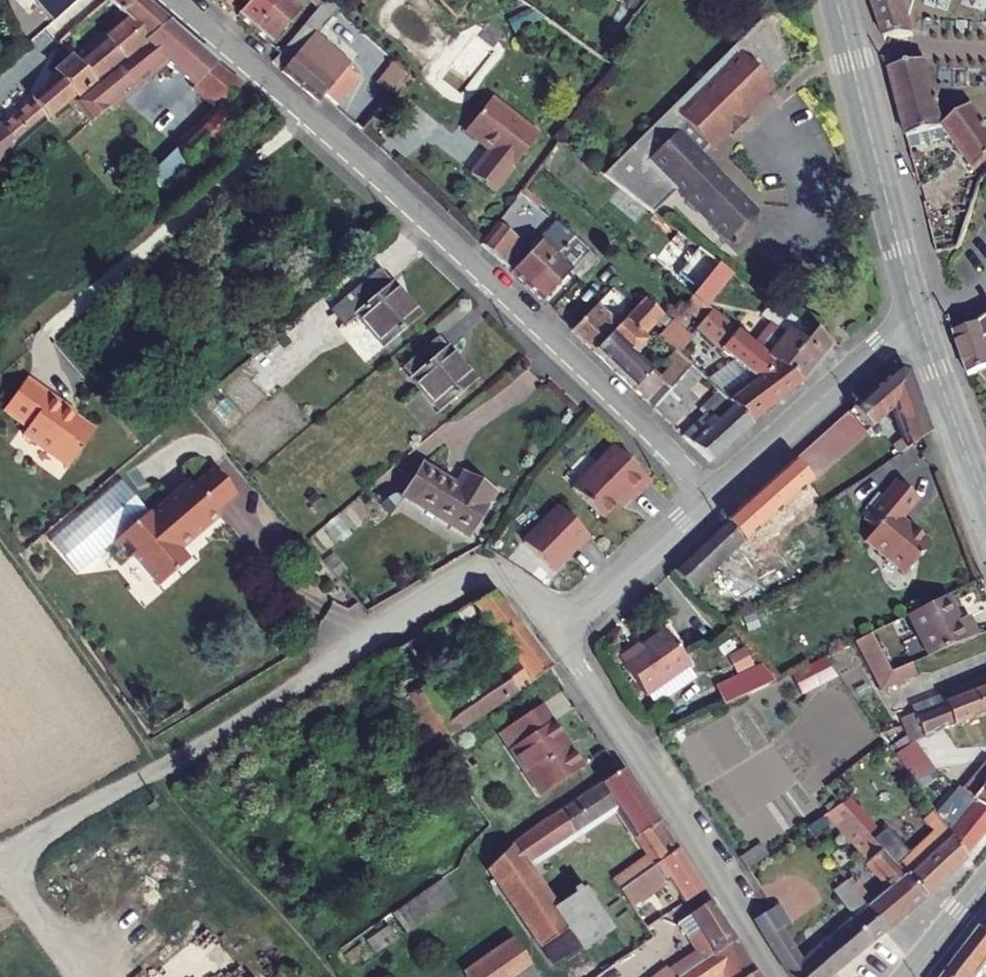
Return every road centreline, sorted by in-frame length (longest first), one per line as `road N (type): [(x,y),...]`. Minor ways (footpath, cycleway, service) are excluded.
road 1 (residential): [(708,498),(426,220),(171,0)]
road 2 (residential): [(0,847),(159,768),(469,576),(495,574),(519,586),(556,633)]
road 3 (residential): [(556,633),(776,976)]
road 4 (tertiary): [(835,0),(917,312)]
road 5 (residential): [(708,498),(917,312)]
road 6 (track): [(332,976),(159,768)]
road 7 (tertiary): [(917,312),(985,507)]
road 8 (residential): [(556,633),(708,498)]
road 9 (tertiary): [(985,880),(906,976)]

